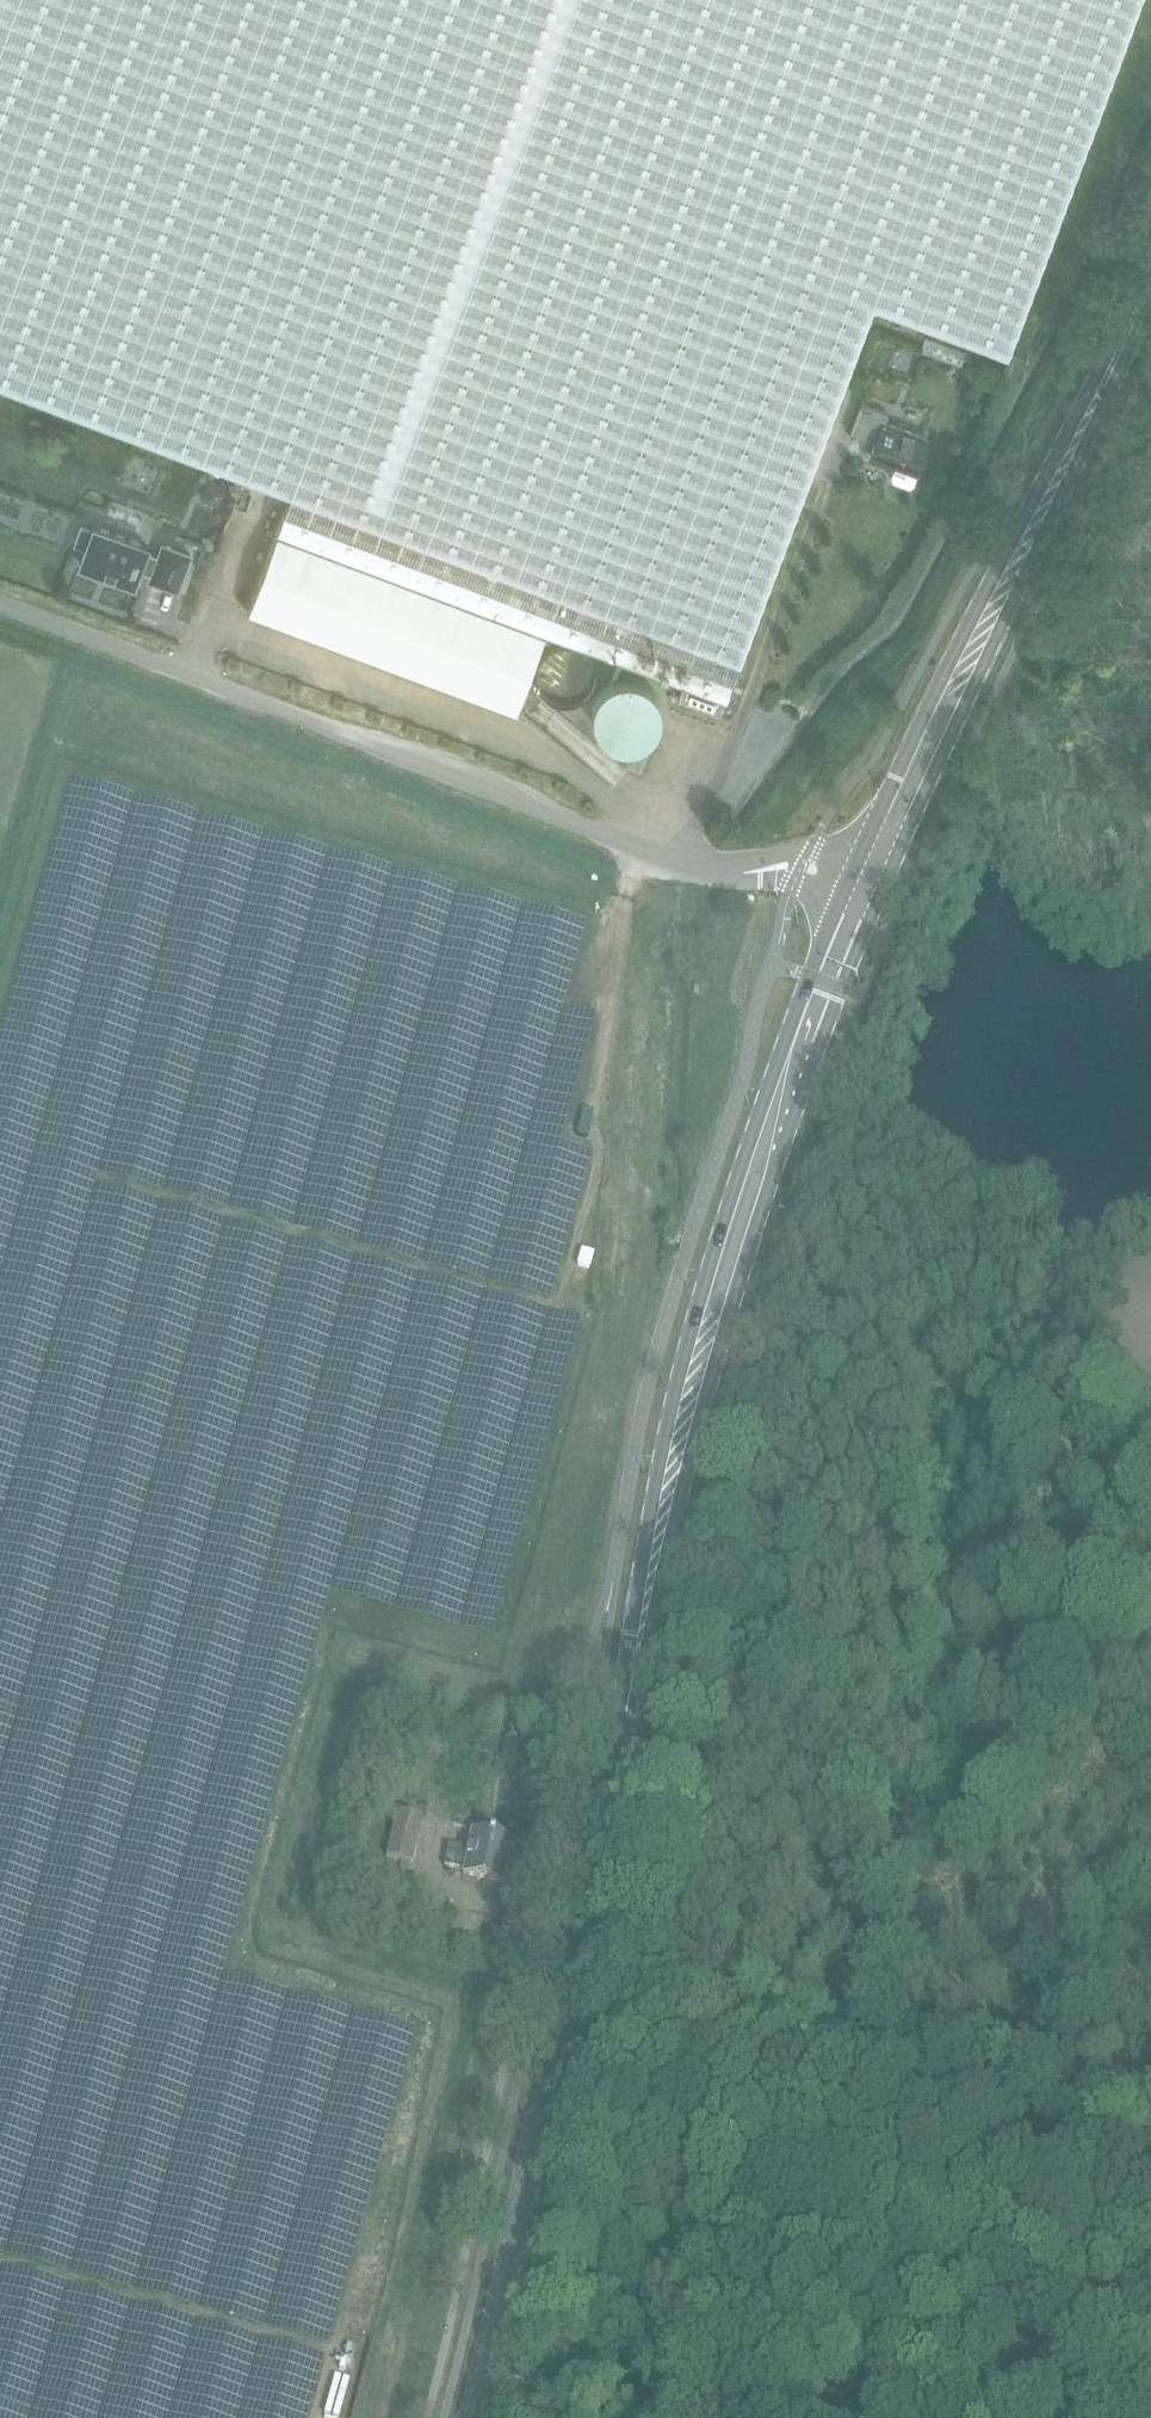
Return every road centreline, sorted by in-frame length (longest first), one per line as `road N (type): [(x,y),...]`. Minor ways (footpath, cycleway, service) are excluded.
road 1 (secondary): [(474,2417),(697,1359)]
road 2 (unclassified): [(751,870),(713,870),(0,603)]
road 3 (track): [(1150,2279),(554,2053)]
road 4 (secondary): [(966,664),(1150,289)]
road 5 (secondary): [(776,1129),(867,888)]
road 6 (secondary): [(966,664),(937,691),(897,775),(867,888)]
road 7 (secondary): [(776,1129),(741,1170),(700,1297),(697,1359)]
road 8 (secondary): [(867,888),(915,813),(962,706),(966,664)]
road 9 (secondary): [(697,1359),(732,1297),(769,1182),(776,1129)]
road 10 (unclassified): [(867,888),(809,851),(751,870)]

